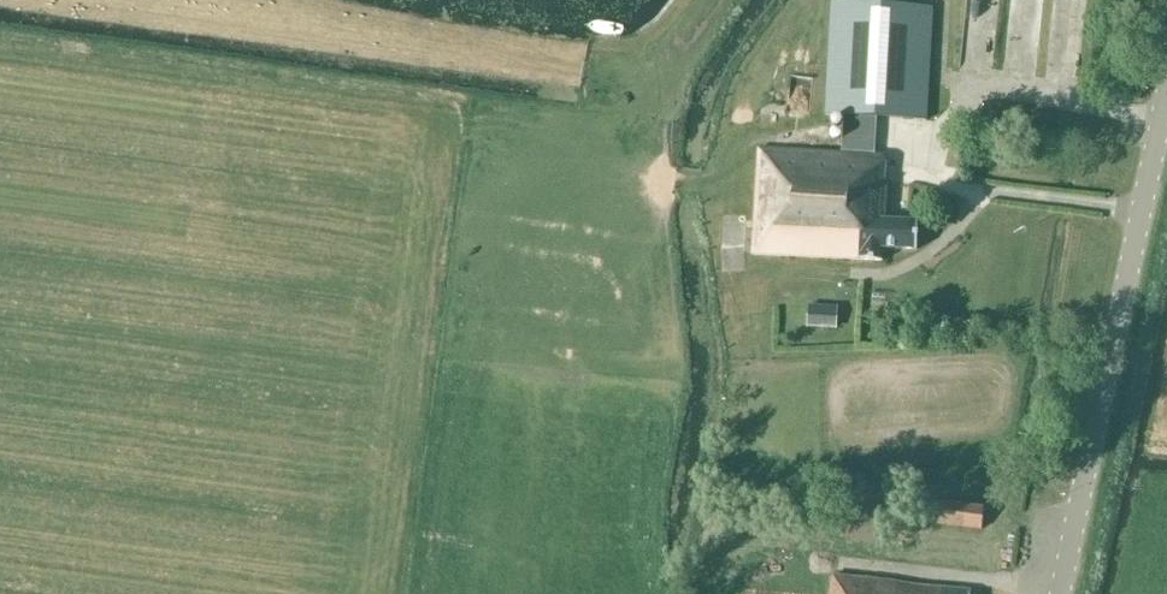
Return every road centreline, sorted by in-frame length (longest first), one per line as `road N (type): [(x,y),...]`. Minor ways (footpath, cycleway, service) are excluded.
road 1 (tertiary): [(1064,593),(1166,107)]

